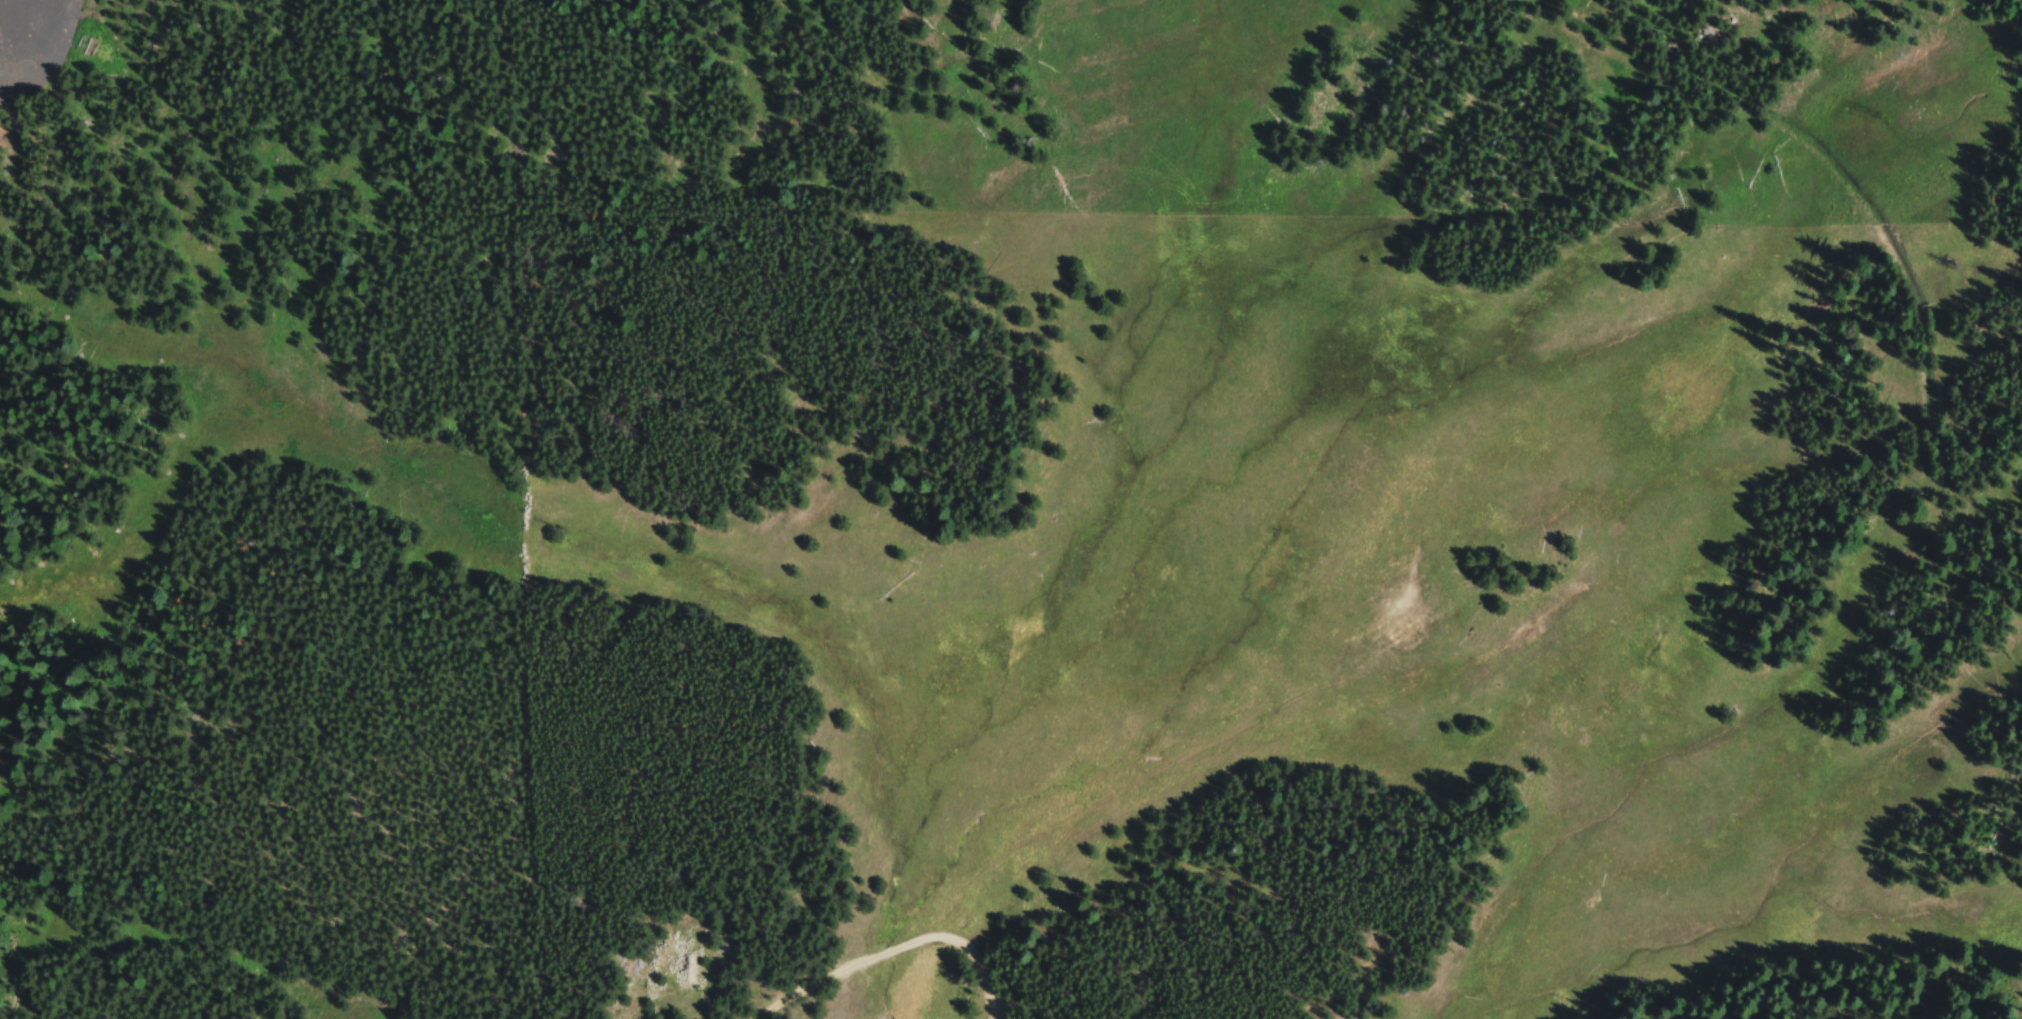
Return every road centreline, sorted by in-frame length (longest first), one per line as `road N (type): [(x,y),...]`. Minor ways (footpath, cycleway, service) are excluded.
road 1 (track): [(994,1018),(978,954),(941,940),(812,980),(755,1018)]

